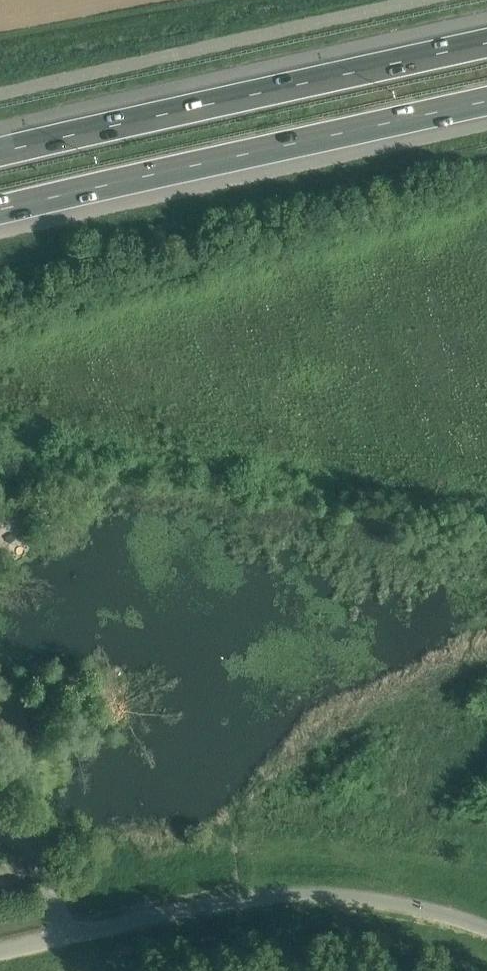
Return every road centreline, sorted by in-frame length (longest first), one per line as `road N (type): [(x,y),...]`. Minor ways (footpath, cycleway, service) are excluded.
road 1 (motorway): [(0,205),(486,98)]
road 2 (motorway): [(486,41),(0,148)]
road 3 (unclassified): [(486,924),(389,901),(306,895),(186,906),(0,951)]

